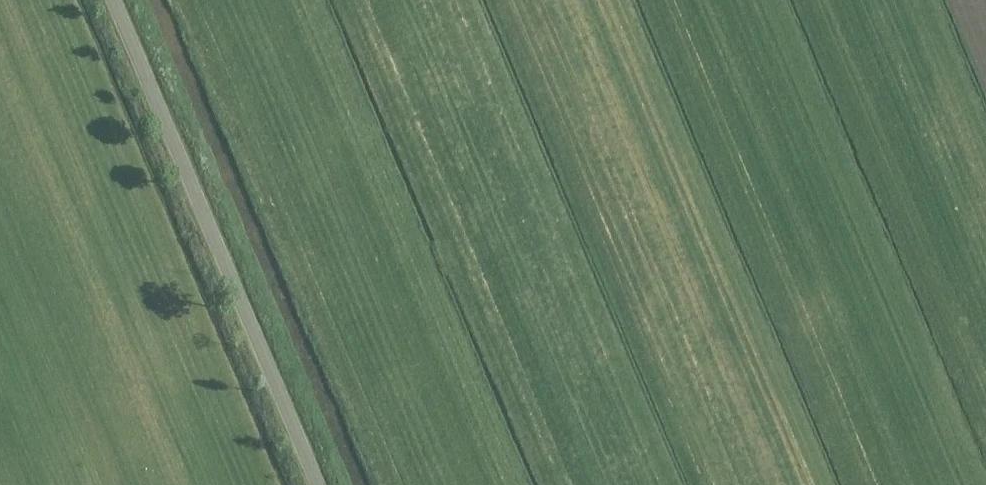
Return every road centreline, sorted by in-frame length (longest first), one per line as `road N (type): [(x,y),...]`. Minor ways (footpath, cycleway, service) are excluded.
road 1 (unclassified): [(314,484),(111,0)]

